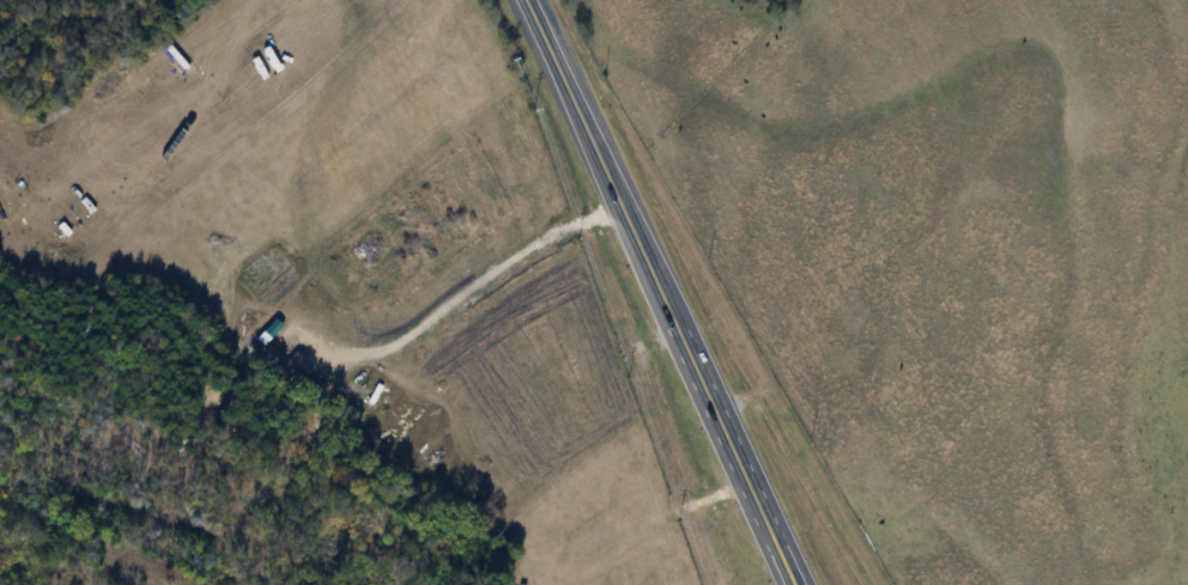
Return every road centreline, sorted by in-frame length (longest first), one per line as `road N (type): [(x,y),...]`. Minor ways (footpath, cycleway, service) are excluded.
road 1 (primary): [(519,0),(794,584)]

